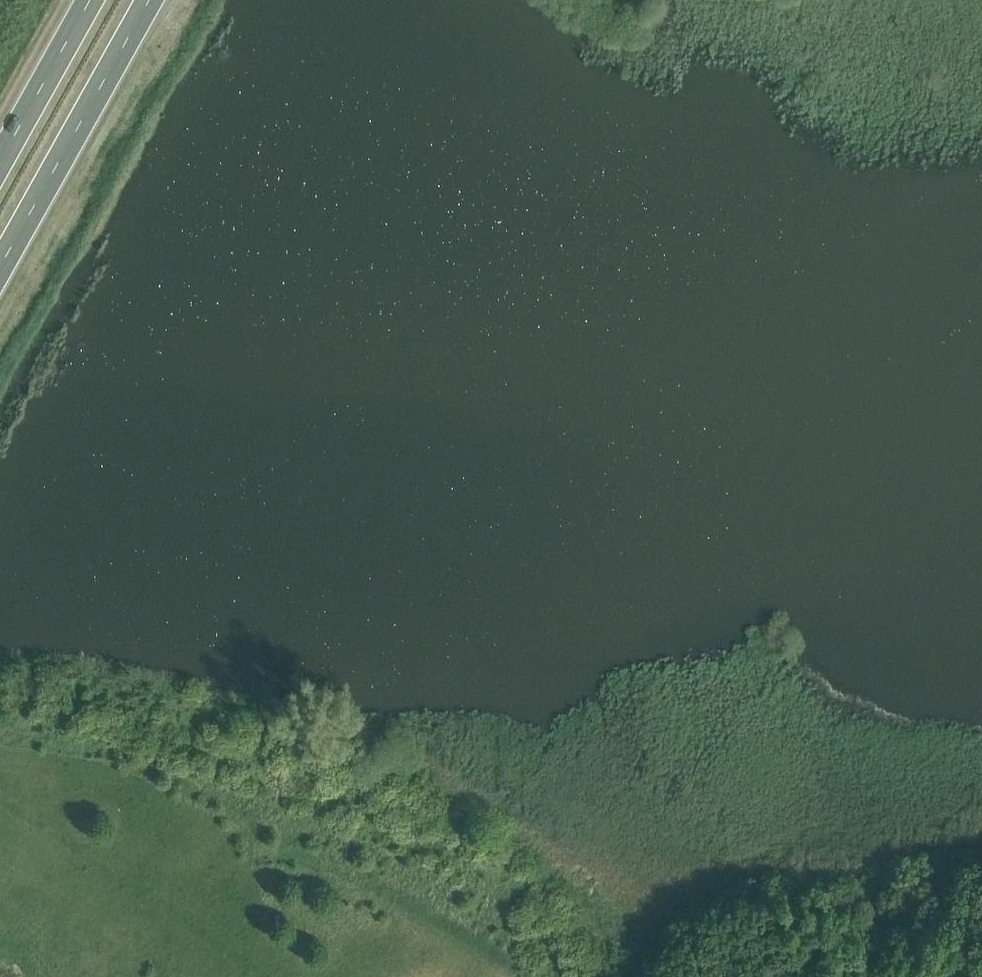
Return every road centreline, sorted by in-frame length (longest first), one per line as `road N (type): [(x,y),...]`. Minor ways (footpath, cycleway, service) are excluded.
road 1 (trunk): [(0,266),(149,0)]
road 2 (trunk): [(89,0),(0,160)]

